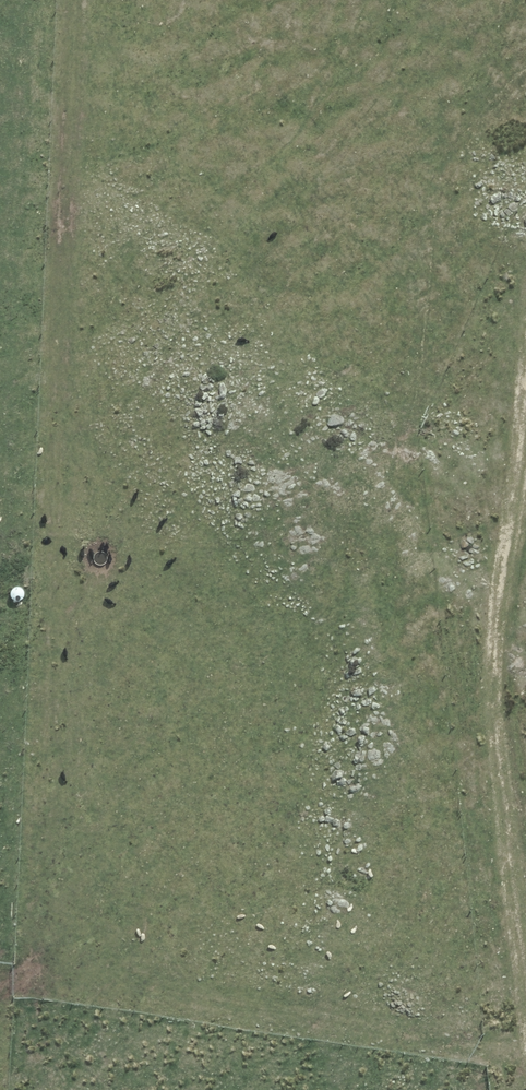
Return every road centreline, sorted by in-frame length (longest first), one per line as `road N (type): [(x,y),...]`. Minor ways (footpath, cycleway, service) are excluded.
road 1 (track): [(0,990),(33,974),(58,885),(76,0)]
road 2 (track): [(525,397),(503,797),(525,1003)]

